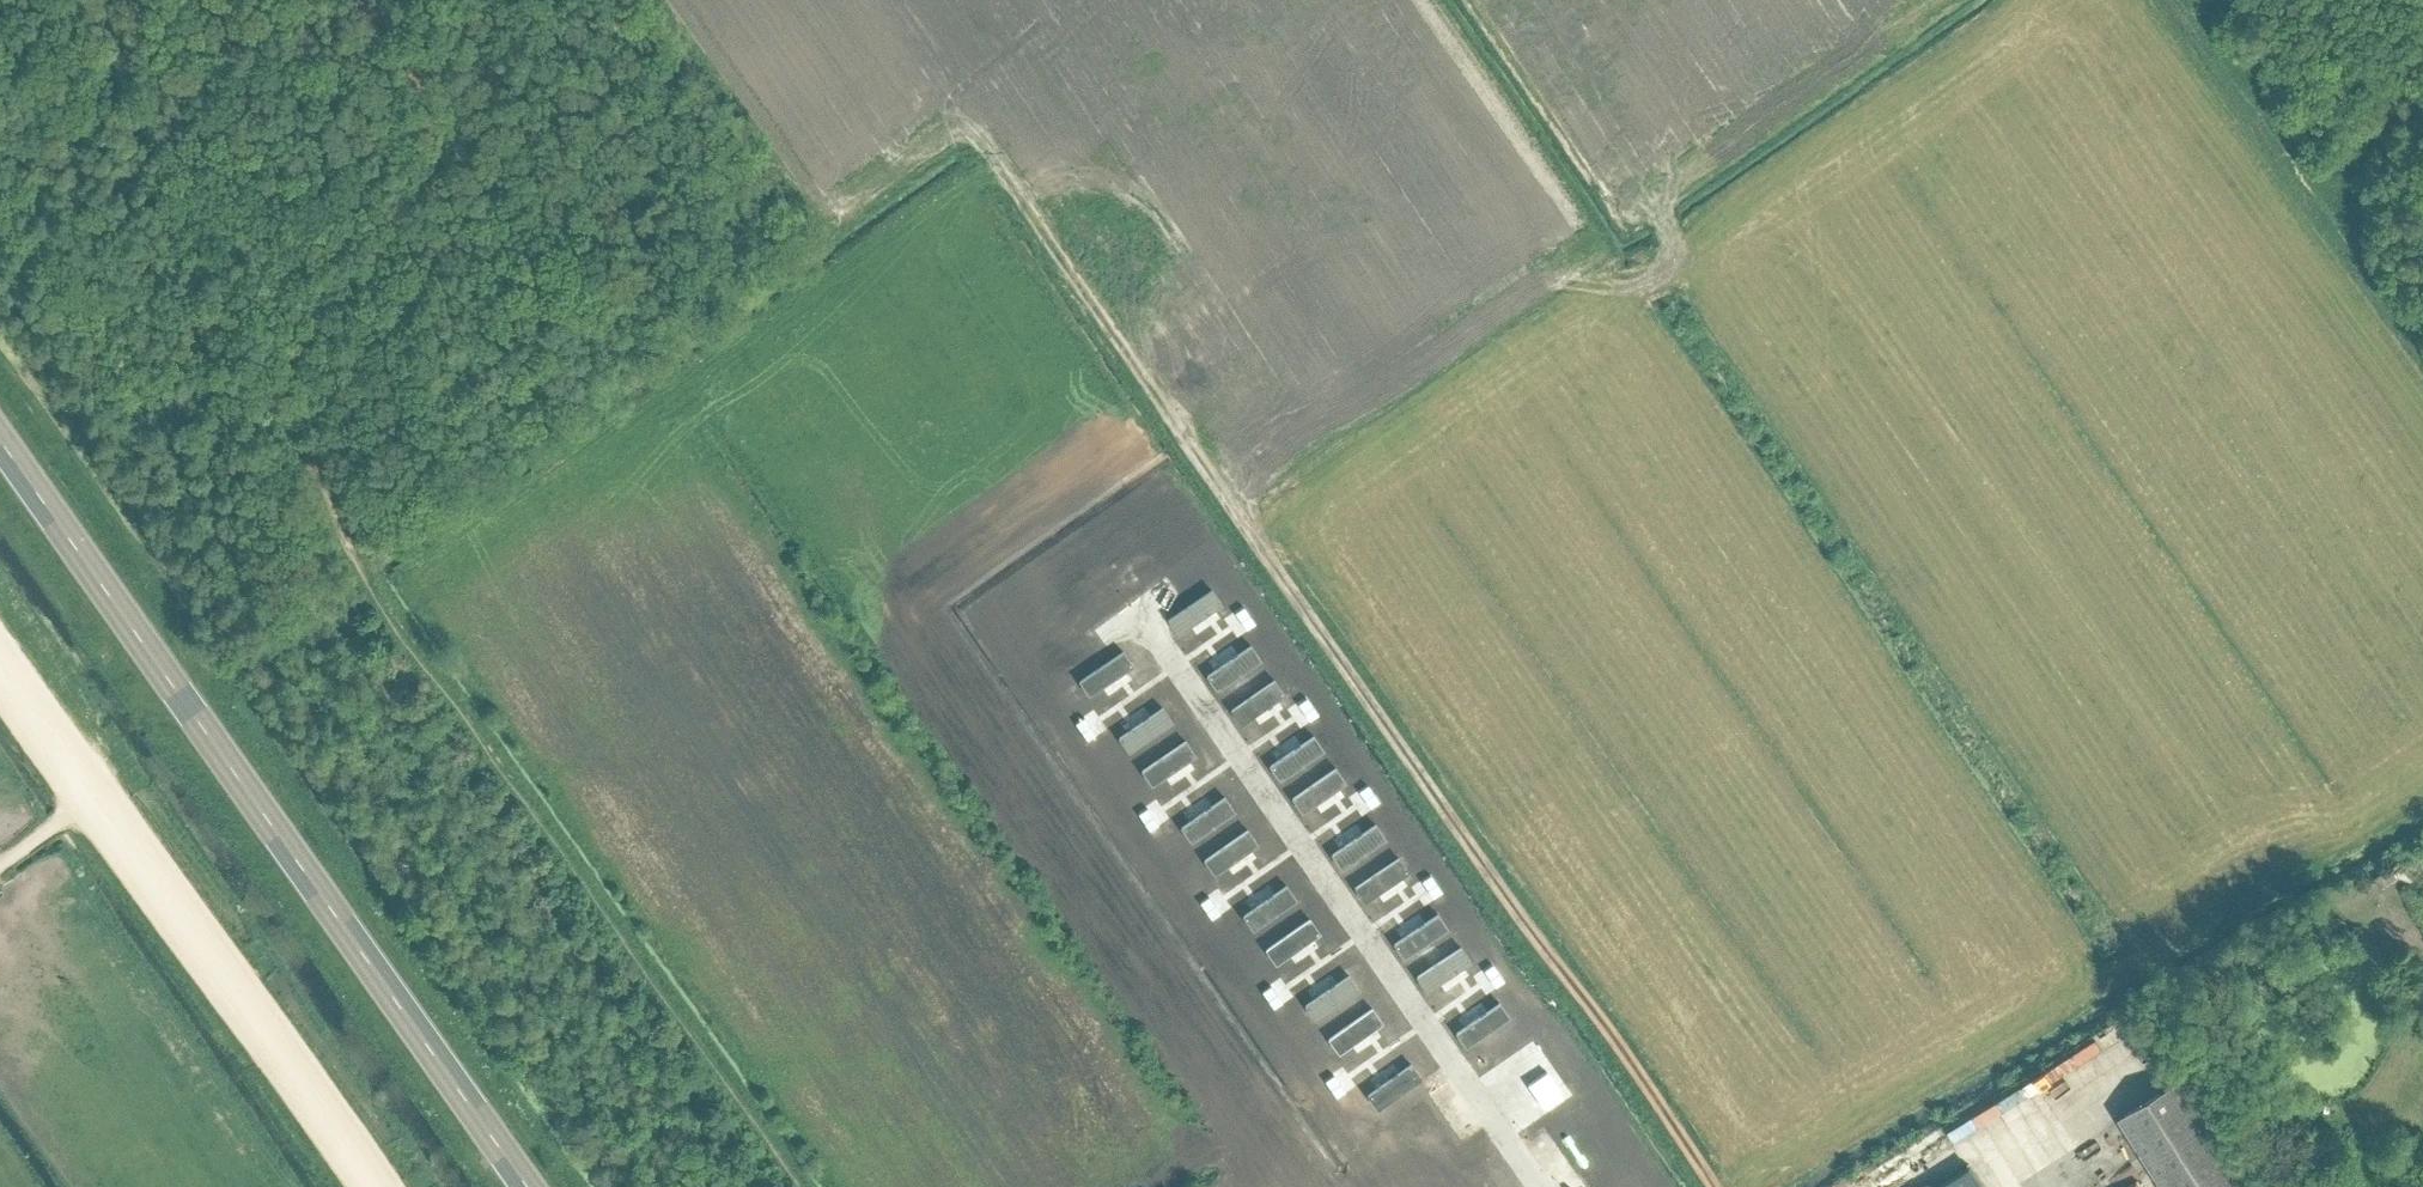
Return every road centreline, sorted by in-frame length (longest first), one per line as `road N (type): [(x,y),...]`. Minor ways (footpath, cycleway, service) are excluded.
road 1 (track): [(1711,1186),(1591,1005),(1537,944),(976,143)]
road 2 (primary): [(528,1186),(0,441)]

